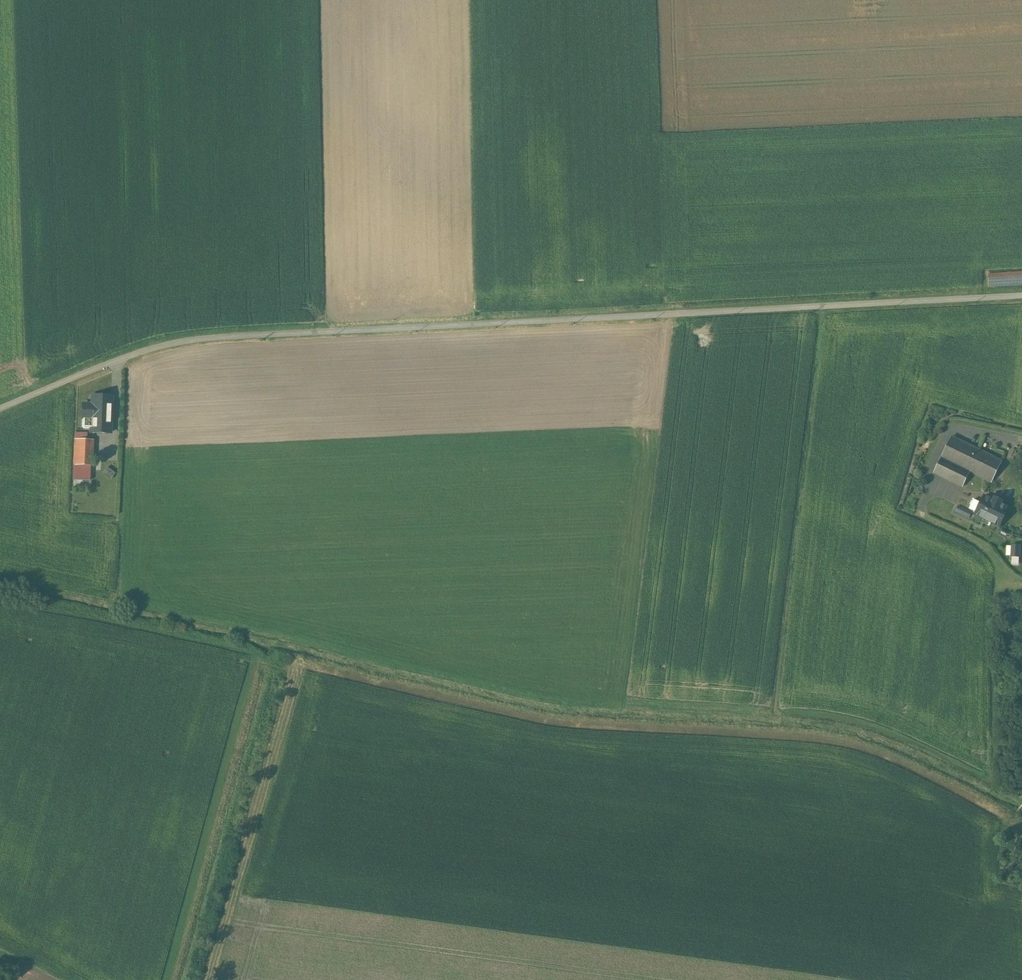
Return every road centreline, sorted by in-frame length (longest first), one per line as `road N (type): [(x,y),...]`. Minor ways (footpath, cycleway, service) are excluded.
road 1 (unclassified): [(0,407),(127,356),(238,335),(1021,295)]

